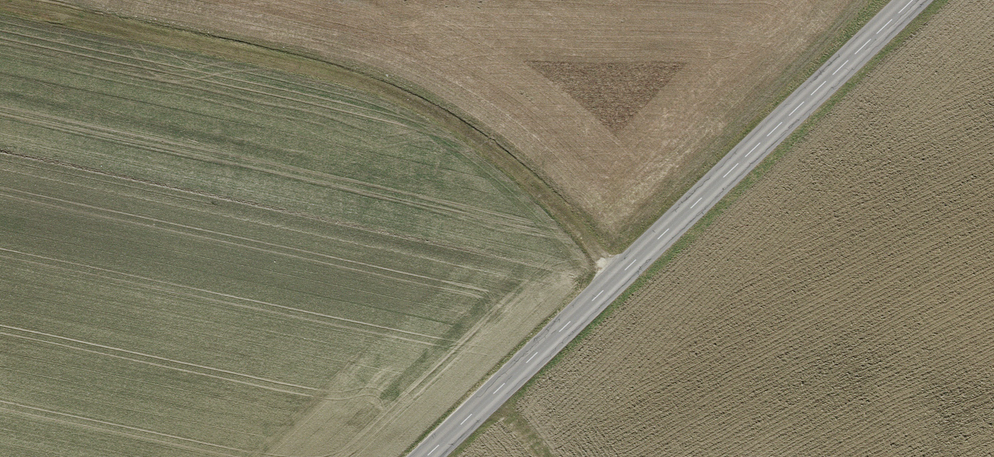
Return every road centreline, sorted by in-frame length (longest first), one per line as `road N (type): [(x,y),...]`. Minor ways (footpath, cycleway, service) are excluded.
road 1 (track): [(615,281),(600,251),(526,175),(412,99),(294,61),(0,1)]
road 2 (tertiary): [(915,0),(427,456)]

